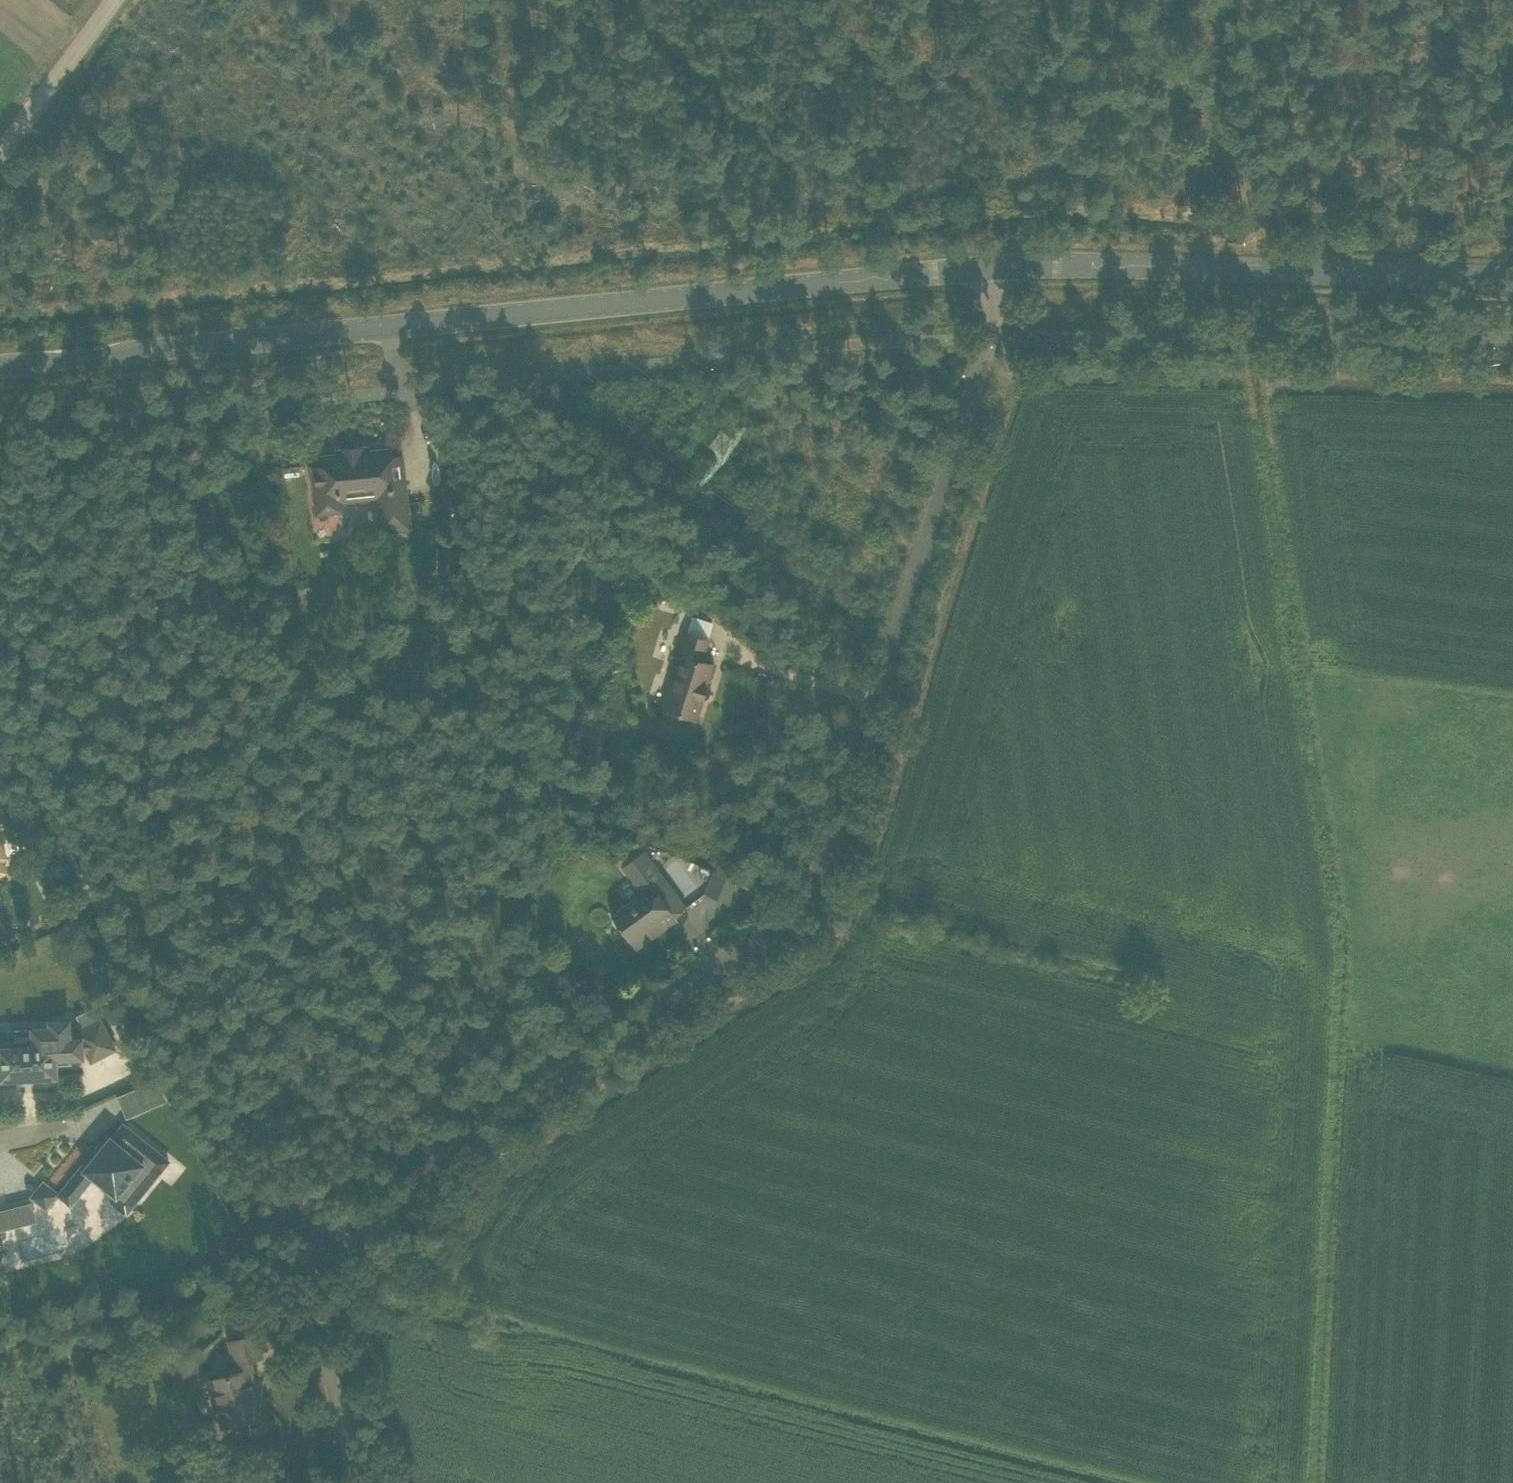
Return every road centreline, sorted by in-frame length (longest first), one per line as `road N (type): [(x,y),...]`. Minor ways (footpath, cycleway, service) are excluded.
road 1 (unclassified): [(361,1482),(305,1281),(789,915),(822,852),(1001,269)]
road 2 (tertiary): [(0,364),(917,269),(1001,269)]
road 3 (tertiary): [(1001,269),(1512,280)]
road 4 (unclassified): [(0,153),(111,0)]

